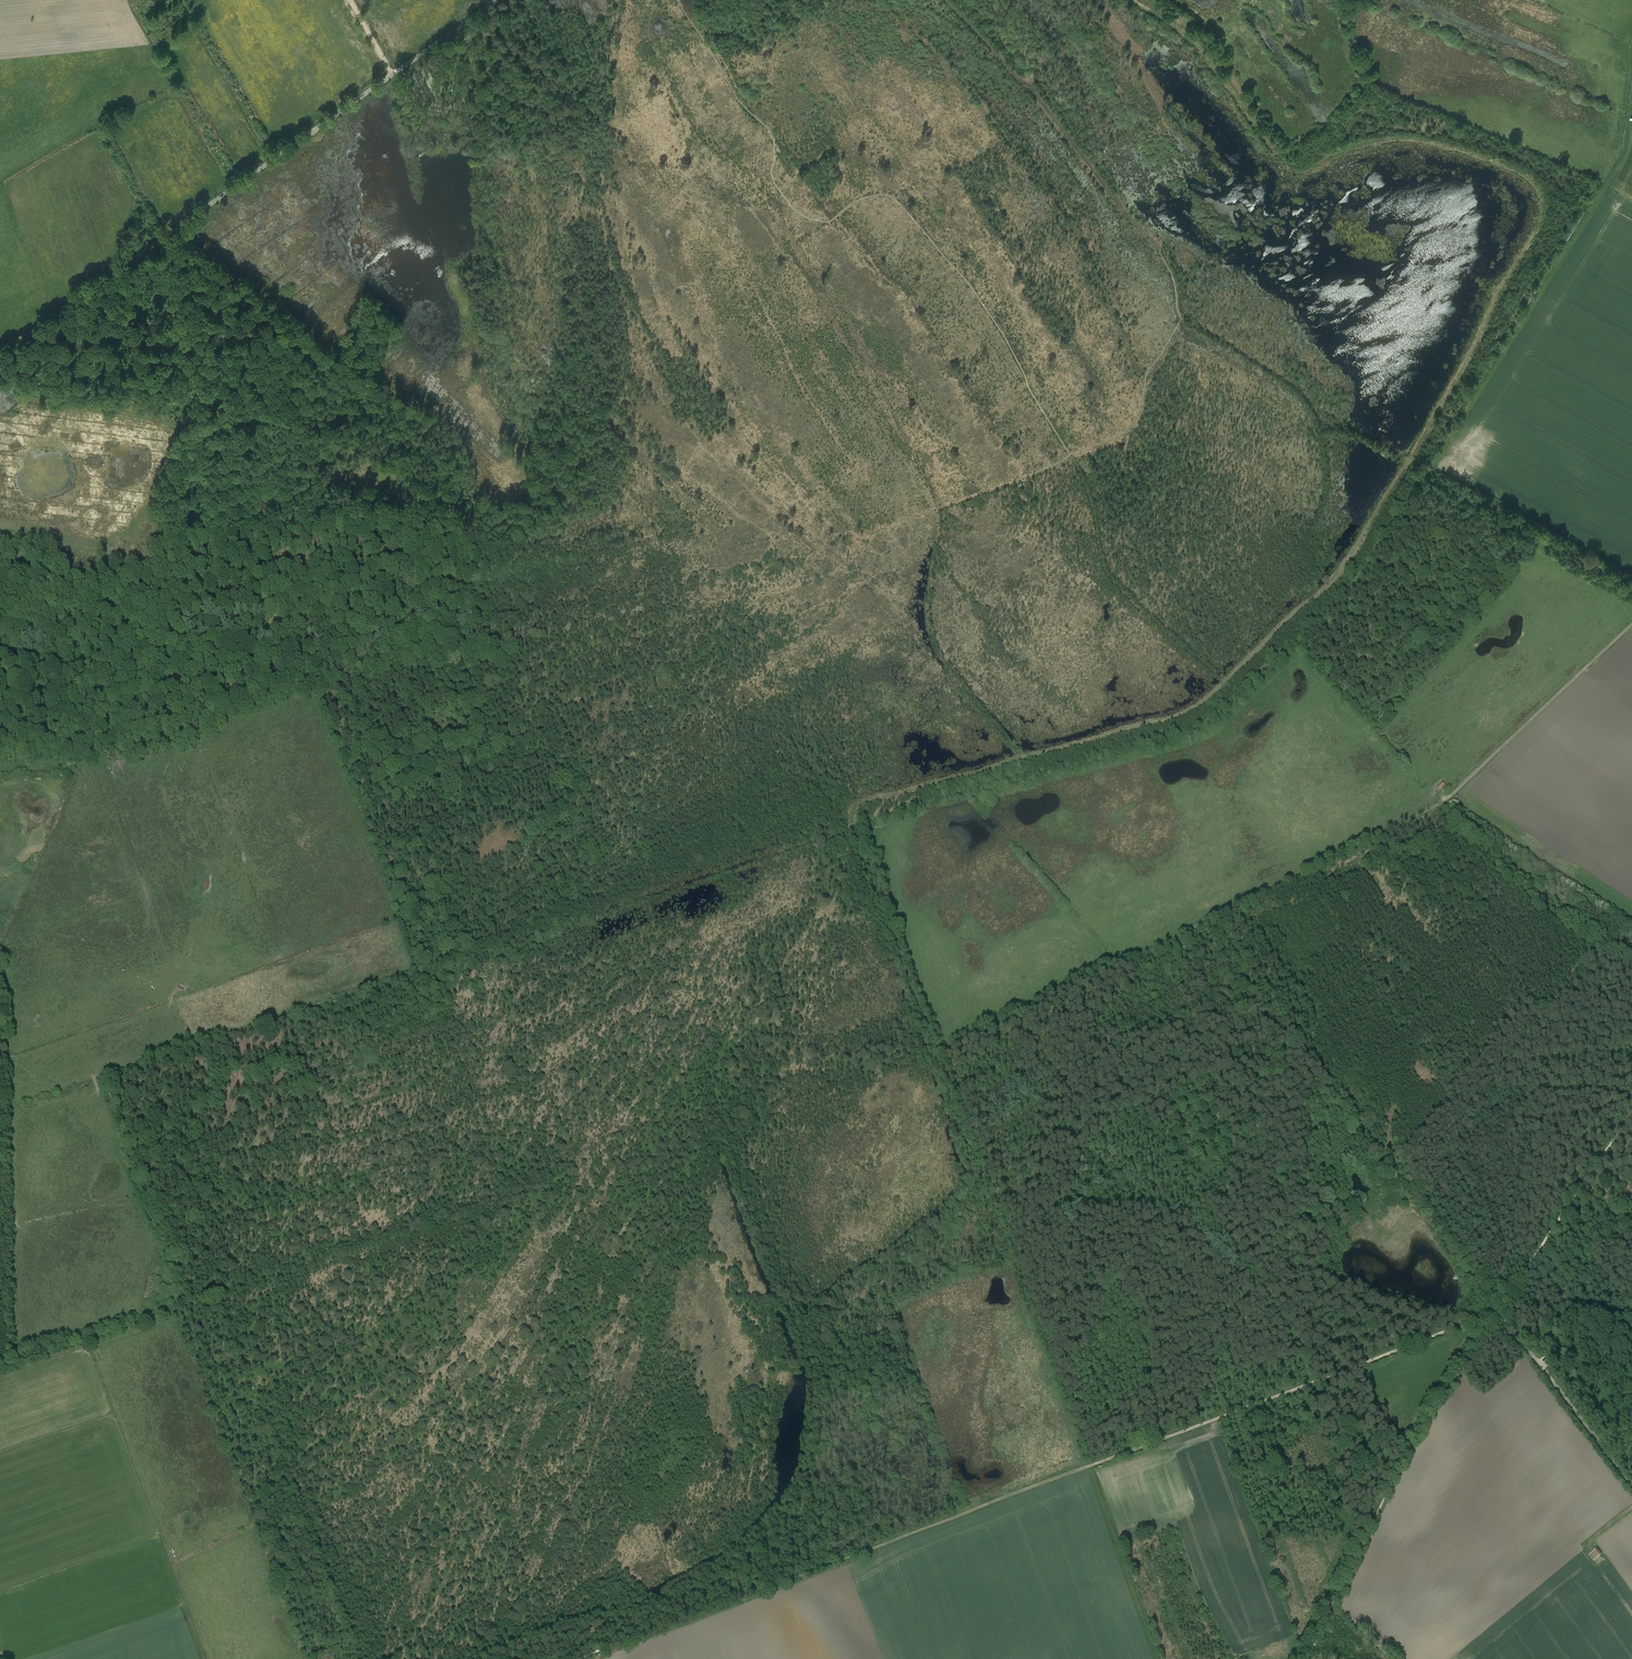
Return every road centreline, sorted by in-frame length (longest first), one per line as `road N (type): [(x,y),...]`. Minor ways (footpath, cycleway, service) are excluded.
road 1 (track): [(776,1581),(1499,1311)]
road 2 (track): [(1056,994),(1442,804),(1631,623)]
road 3 (unclassified): [(0,355),(497,0)]
road 4 (track): [(1499,1311),(1413,1437),(1305,1658)]
road 5 (track): [(1499,1311),(1631,1112)]
road 6 (unclassified): [(1499,1311),(1631,1486)]

